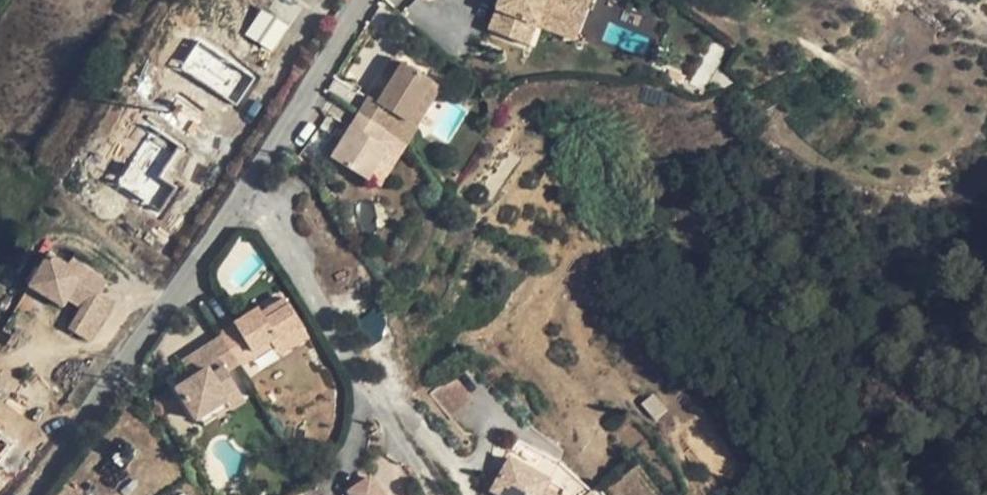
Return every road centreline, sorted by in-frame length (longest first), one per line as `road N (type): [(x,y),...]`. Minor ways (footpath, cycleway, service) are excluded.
road 1 (residential): [(245,195),(34,494)]
road 2 (residential): [(245,195),(271,217),(442,494)]
road 3 (residential): [(361,0),(245,195)]

